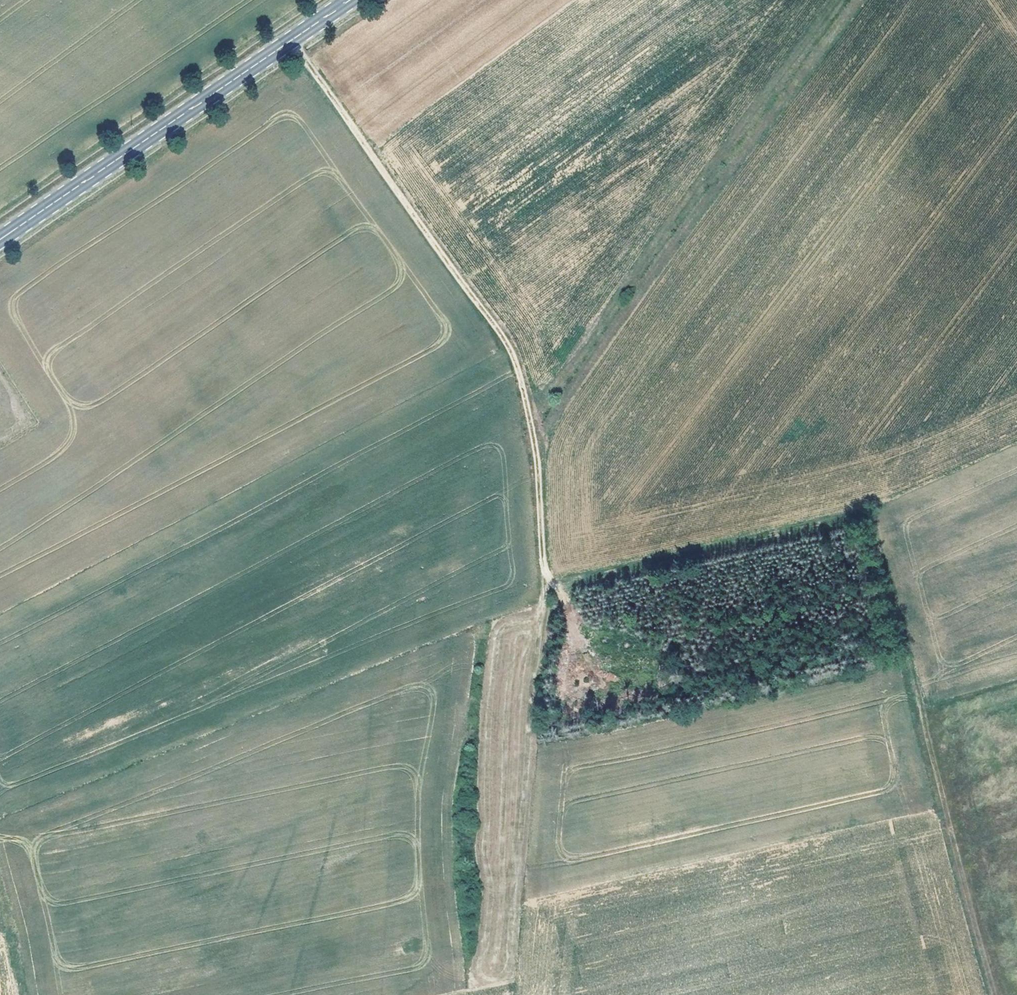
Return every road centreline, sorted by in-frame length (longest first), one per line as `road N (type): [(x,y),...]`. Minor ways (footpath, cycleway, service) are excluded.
road 1 (track): [(292,40),(511,351),(536,452),(549,597),(851,521),(872,531),(994,994)]
road 2 (primary): [(350,0),(0,239)]

